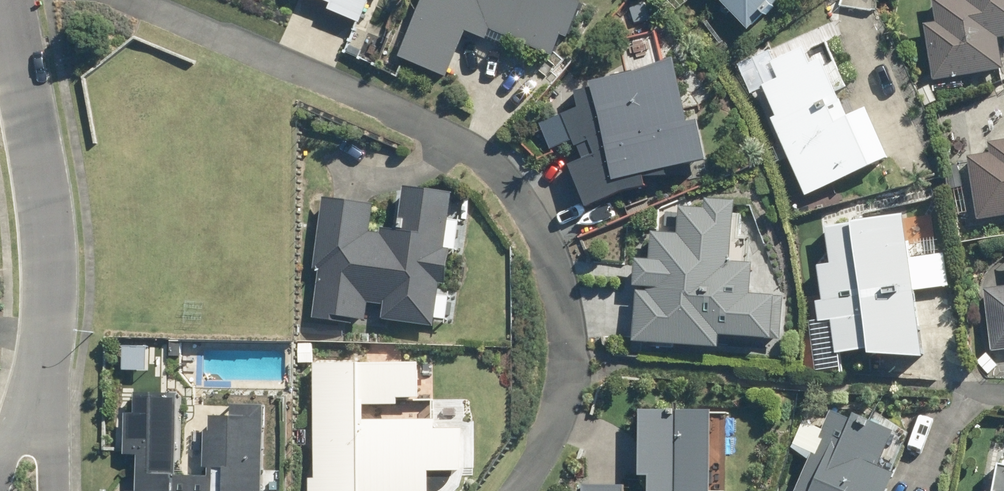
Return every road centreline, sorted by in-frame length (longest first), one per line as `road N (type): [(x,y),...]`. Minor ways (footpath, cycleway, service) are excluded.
road 1 (residential): [(125,0),(436,129),(519,197),(553,256),(567,365),(549,436),(515,490)]
road 2 (residential): [(48,368),(47,222),(9,0)]
road 3 (residential): [(48,368),(56,490)]

